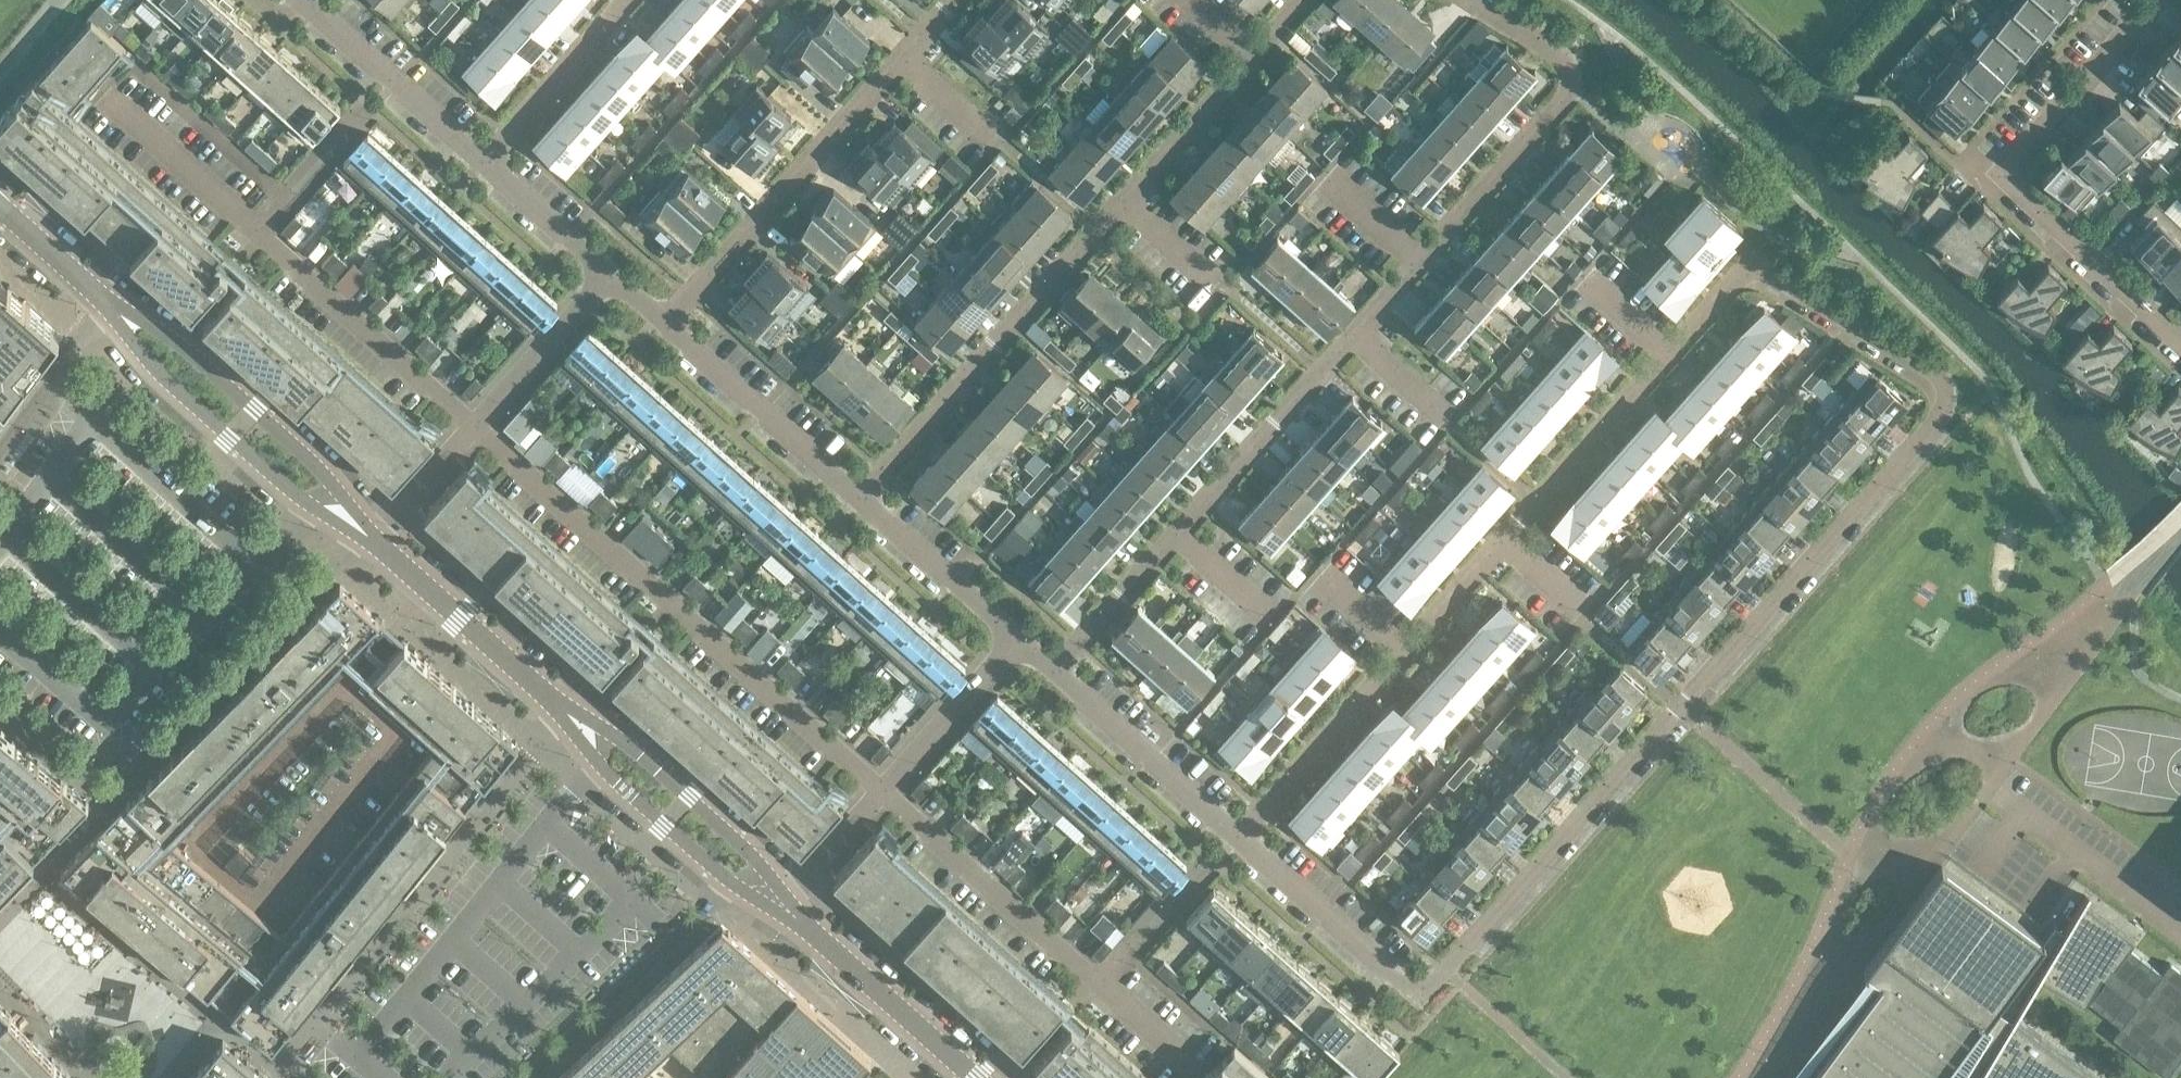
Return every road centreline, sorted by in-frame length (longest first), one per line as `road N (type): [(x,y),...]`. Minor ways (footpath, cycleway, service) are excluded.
road 1 (residential): [(1672,354),(1753,261),(1933,367),(1954,400),(1420,995)]
road 2 (residential): [(883,790),(478,426)]
road 3 (residential): [(478,426),(108,94)]
road 4 (residential): [(2156,0),(2001,175),(2180,345)]
road 5 (residential): [(1190,1057),(883,790)]
road 6 (residential): [(860,496),(1124,205)]
road 7 (residential): [(1480,0),(1564,55),(1572,72),(1567,90),(1420,260)]
road 8 (residential): [(898,57),(666,322)]
road 9 (tertiary): [(329,500),(299,447),(256,408),(158,326),(108,305)]
road 10 (tertiary): [(108,305),(229,437),(278,480),(329,500)]
road 11 (unclassified): [(737,884),(515,1077)]
road 12 (tertiary): [(570,715),(369,537)]
road 13 (residential): [(1352,339),(1173,536)]
road 14 (tertiary): [(979,1077),(783,904)]
road 15 (residential): [(666,322),(860,496)]
road 16 (residential): [(1498,544),(1672,354)]
road 17 (tertiary): [(761,871),(747,848),(622,739),(570,715)]
road 18 (residential): [(1053,668),(1237,832)]
road 19 (residential): [(1237,832),(1420,995)]
road 20 (residential): [(1237,832),(1402,651)]
road 21 (tertiary): [(570,715),(593,762),(737,884)]
road 22 (residential): [(305,0),(481,158)]
road 23 (unclassified): [(2180,931),(1999,790)]
road 24 (residential): [(481,158),(628,0)]
road 25 (residential): [(860,496),(1017,636)]
road 26 (residential): [(883,790),(1017,636)]
road 27 (residential): [(609,272),(478,426)]
road 28 (residential): [(1124,205),(1256,56)]
road 29 (unclassified): [(0,448),(108,305)]
road 30 (residential): [(1173,536),(1053,668)]
road 31 (residential): [(481,158),(609,272)]
road 32 (residential): [(478,426),(369,537)]
road 33 (residential): [(783,904),(883,790)]
road 34 (tertiary): [(108,305),(0,208)]
road 35 (residential): [(1402,651),(1498,544)]
road 36 (residential): [(1448,423),(1352,339)]
road 37 (residential): [(1173,536),(1269,618)]
road 38 (residential): [(898,57),(995,136)]

